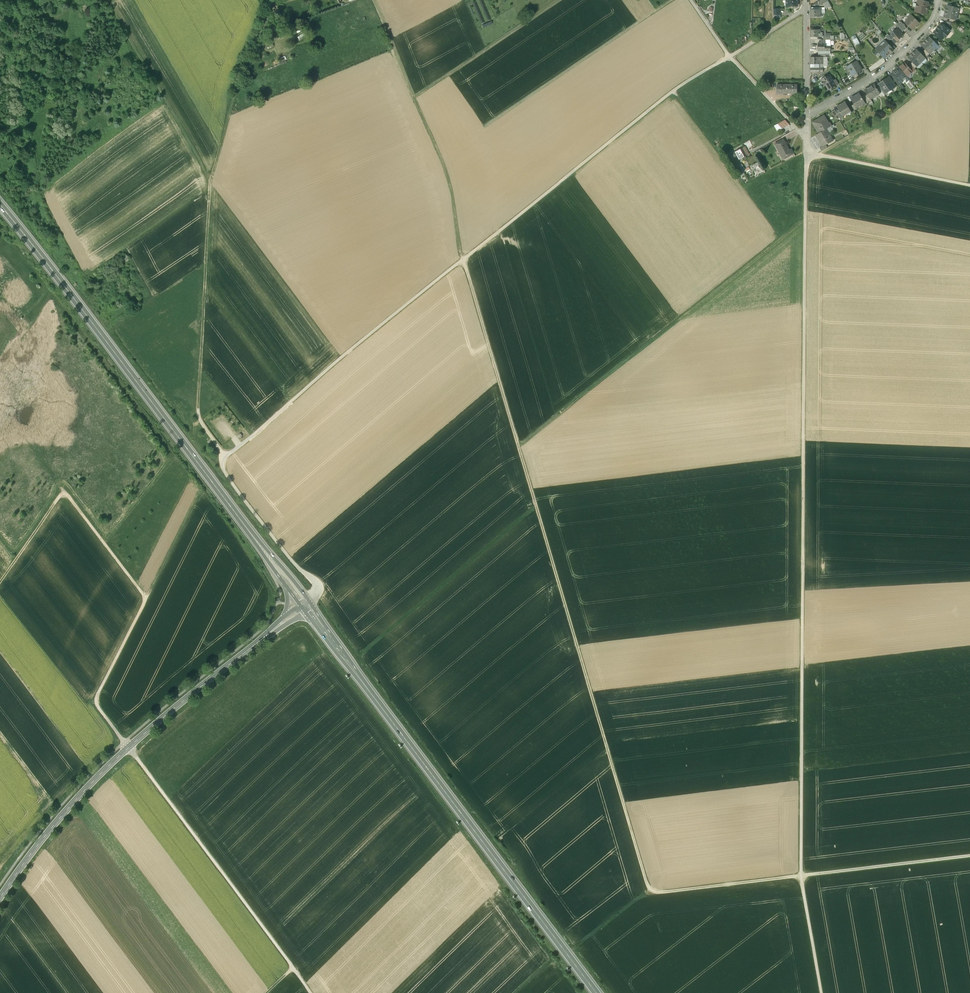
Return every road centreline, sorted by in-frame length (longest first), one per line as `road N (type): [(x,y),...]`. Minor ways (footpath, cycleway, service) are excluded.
road 1 (track): [(375,0),(446,170),(463,259),(650,894)]
road 2 (track): [(821,992),(802,866),(806,152)]
road 3 (track): [(730,56),(667,95),(228,455),(223,468),(235,488),(316,583)]
road 4 (primary): [(597,992),(307,604)]
road 5 (primary): [(281,573),(0,205)]
road 6 (tertiary): [(0,898),(117,758),(279,626)]
road 7 (track): [(805,226),(518,447)]
road 8 (track): [(310,992),(128,748)]
road 9 (track): [(124,742),(96,702),(146,598),(65,493)]
road 10 (residential): [(806,0),(807,115),(896,60),(930,25),(938,0)]
road 11 (track): [(180,124),(211,188),(198,408)]
road 12 (track): [(671,0),(485,126)]
road 13 (track): [(210,180),(239,78),(276,0)]
road 14 (track): [(820,155),(885,118),(969,44)]
road 15 (track): [(784,237),(673,91)]
road 16 (track): [(413,97),(558,0)]
road 17 (track): [(969,855),(802,875)]
road 18 (track): [(806,152),(969,185)]
road 19 (track): [(650,894),(802,875)]
road 20 (track): [(180,124),(106,0)]

